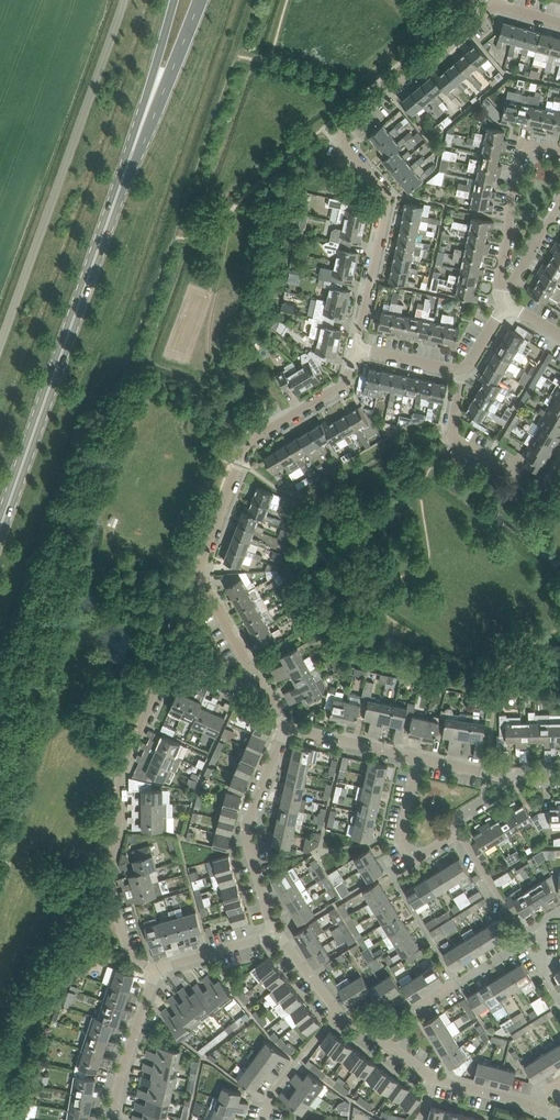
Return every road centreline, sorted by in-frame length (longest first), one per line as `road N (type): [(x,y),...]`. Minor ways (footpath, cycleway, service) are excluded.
road 1 (residential): [(155,972),(128,952),(108,882),(120,773),(157,689),(179,671),(230,687),(255,677)]
road 2 (residential): [(356,348),(346,382),(248,443),(203,562),(205,582),(255,677)]
road 3 (residential): [(466,27),(342,134),(388,199),(356,348)]
road 4 (unclassified): [(0,343),(124,0)]
road 5 (secondary): [(0,531),(115,201)]
road 6 (secondary): [(115,201),(201,0)]
road 7 (residential): [(275,934),(246,830),(286,729)]
road 8 (secondary): [(174,0),(115,201)]
road 9 (residential): [(356,348),(461,369),(504,303)]
road 10 (residential): [(502,288),(522,153),(534,145),(559,151)]
road 11 (residential): [(398,1052),(416,1011),(524,938)]
road 12 (residential): [(419,756),(405,849),(425,852),(455,826)]
road 13 (residential): [(113,1119),(155,972)]
road 14 (residential): [(419,756),(286,729)]
road 15 (residential): [(559,1119),(432,1077)]
road 16 (residential): [(263,1119),(271,1095),(339,1013)]
road 17 (residential): [(524,938),(455,826)]
road 18 (residential): [(155,972),(275,934)]

